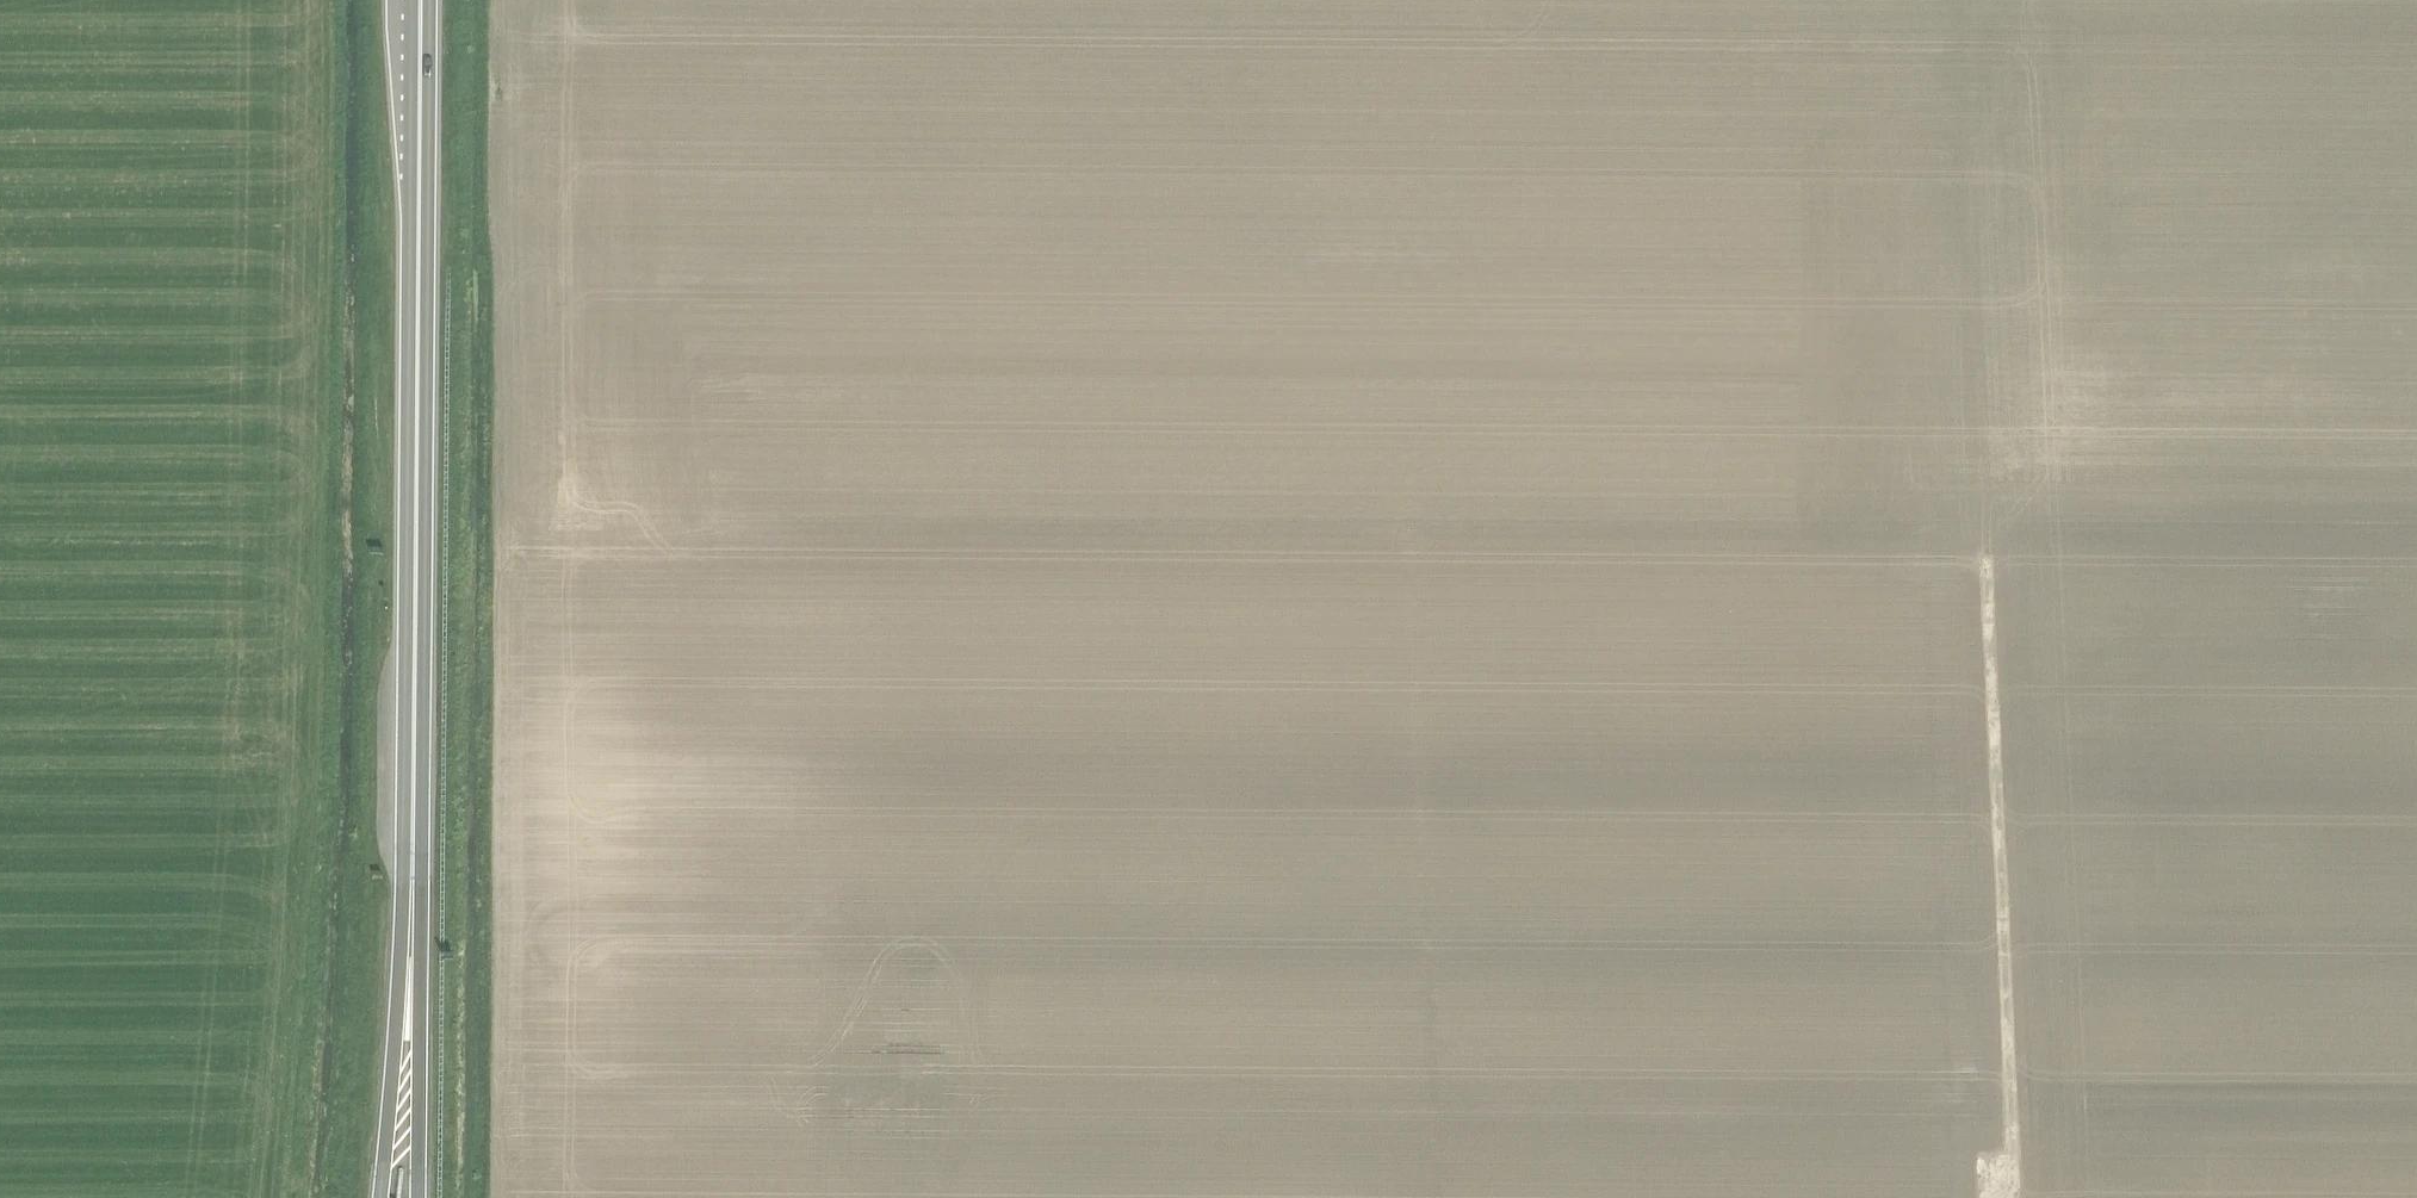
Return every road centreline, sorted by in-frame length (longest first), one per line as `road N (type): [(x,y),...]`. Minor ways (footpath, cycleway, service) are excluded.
road 1 (trunk): [(413,867),(421,0)]
road 2 (trunk): [(413,867),(380,1197)]
road 3 (trunk): [(417,1197),(413,867)]

